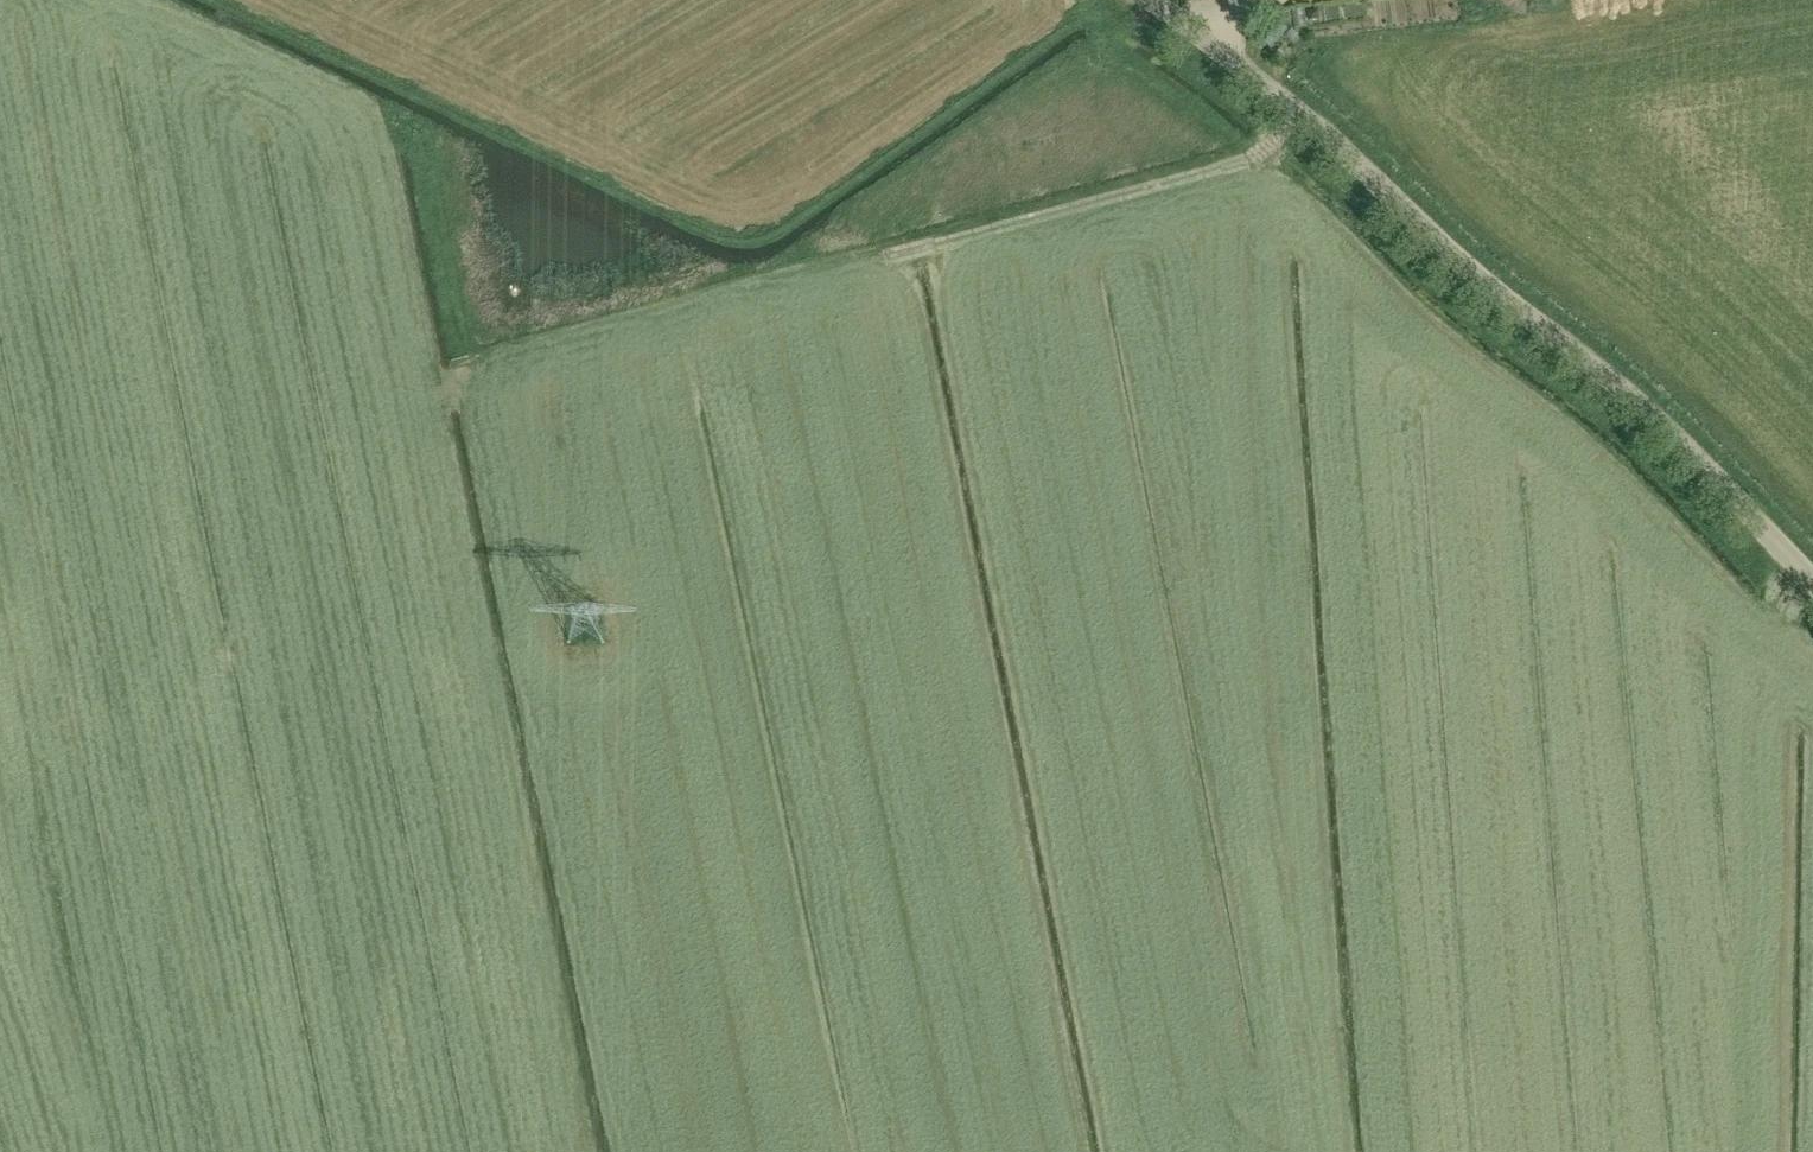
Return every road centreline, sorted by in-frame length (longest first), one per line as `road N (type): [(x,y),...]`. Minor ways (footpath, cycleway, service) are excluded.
road 1 (unclassified): [(1812,582),(1634,400),(1476,276),(1303,117),(1151,0)]

